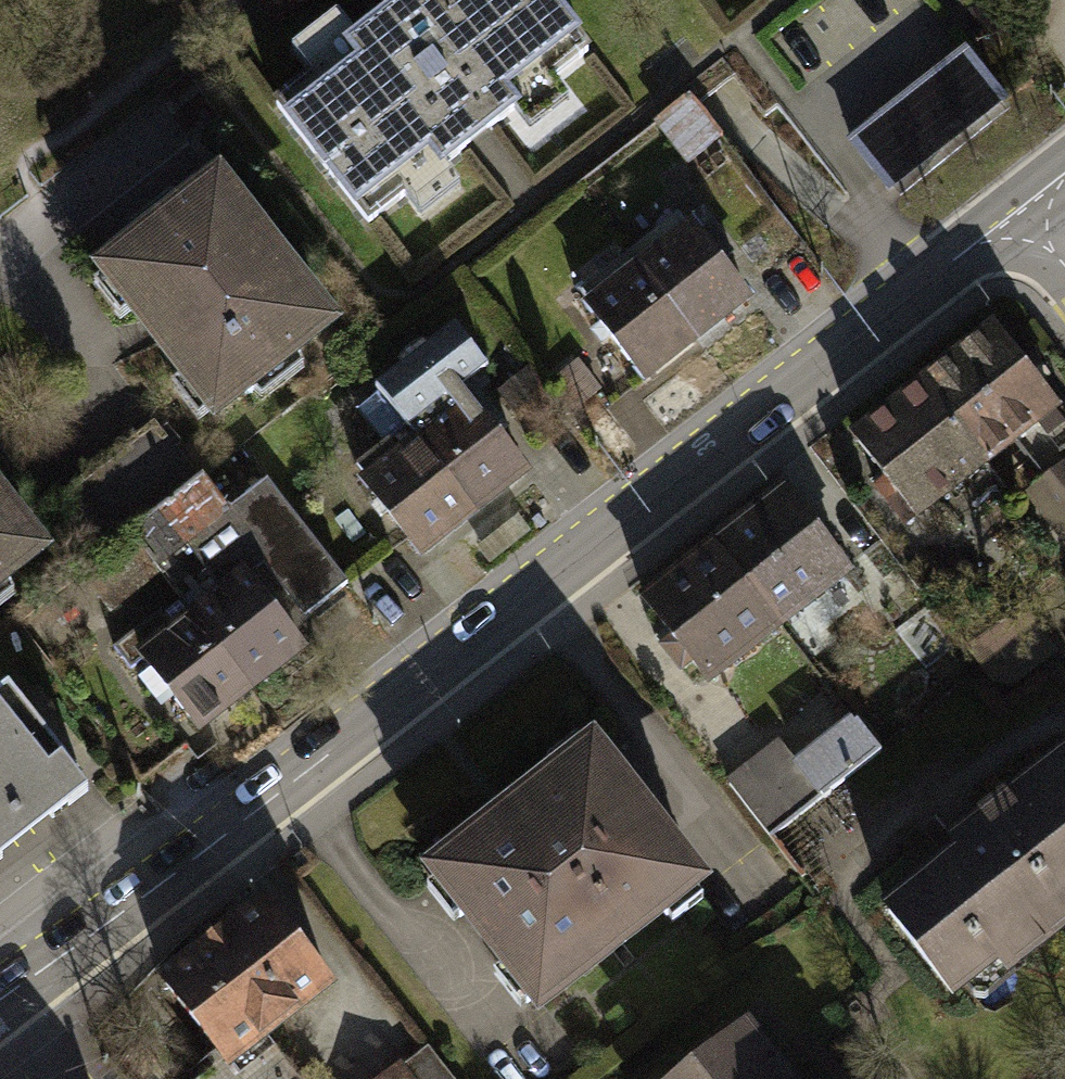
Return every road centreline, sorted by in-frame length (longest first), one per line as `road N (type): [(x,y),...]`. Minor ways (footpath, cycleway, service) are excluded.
road 1 (tertiary): [(0,1007),(147,905),(541,597),(1020,207)]

